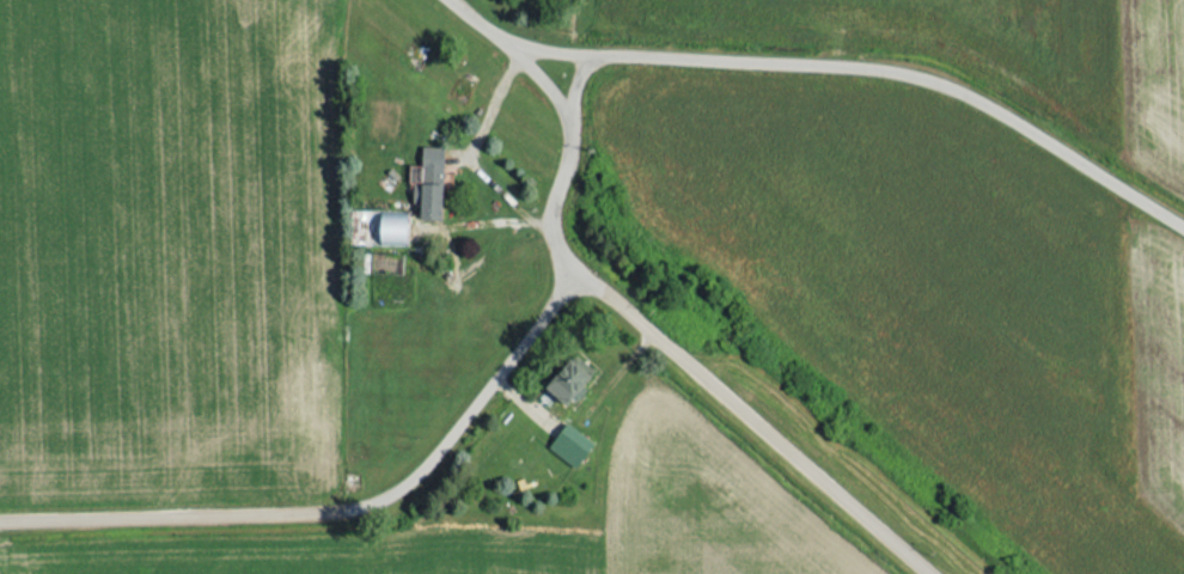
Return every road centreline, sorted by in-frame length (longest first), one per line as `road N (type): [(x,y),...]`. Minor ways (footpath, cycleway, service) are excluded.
road 1 (residential): [(507,43),(922,73),(1183,225)]
road 2 (residential): [(939,573),(603,293)]
road 3 (residential): [(603,293),(568,263),(551,220),(568,166),(569,117),(507,43),(455,0)]
road 4 (residential): [(0,517),(342,509)]
road 5 (residential): [(342,509),(384,496),(426,463),(578,273)]

